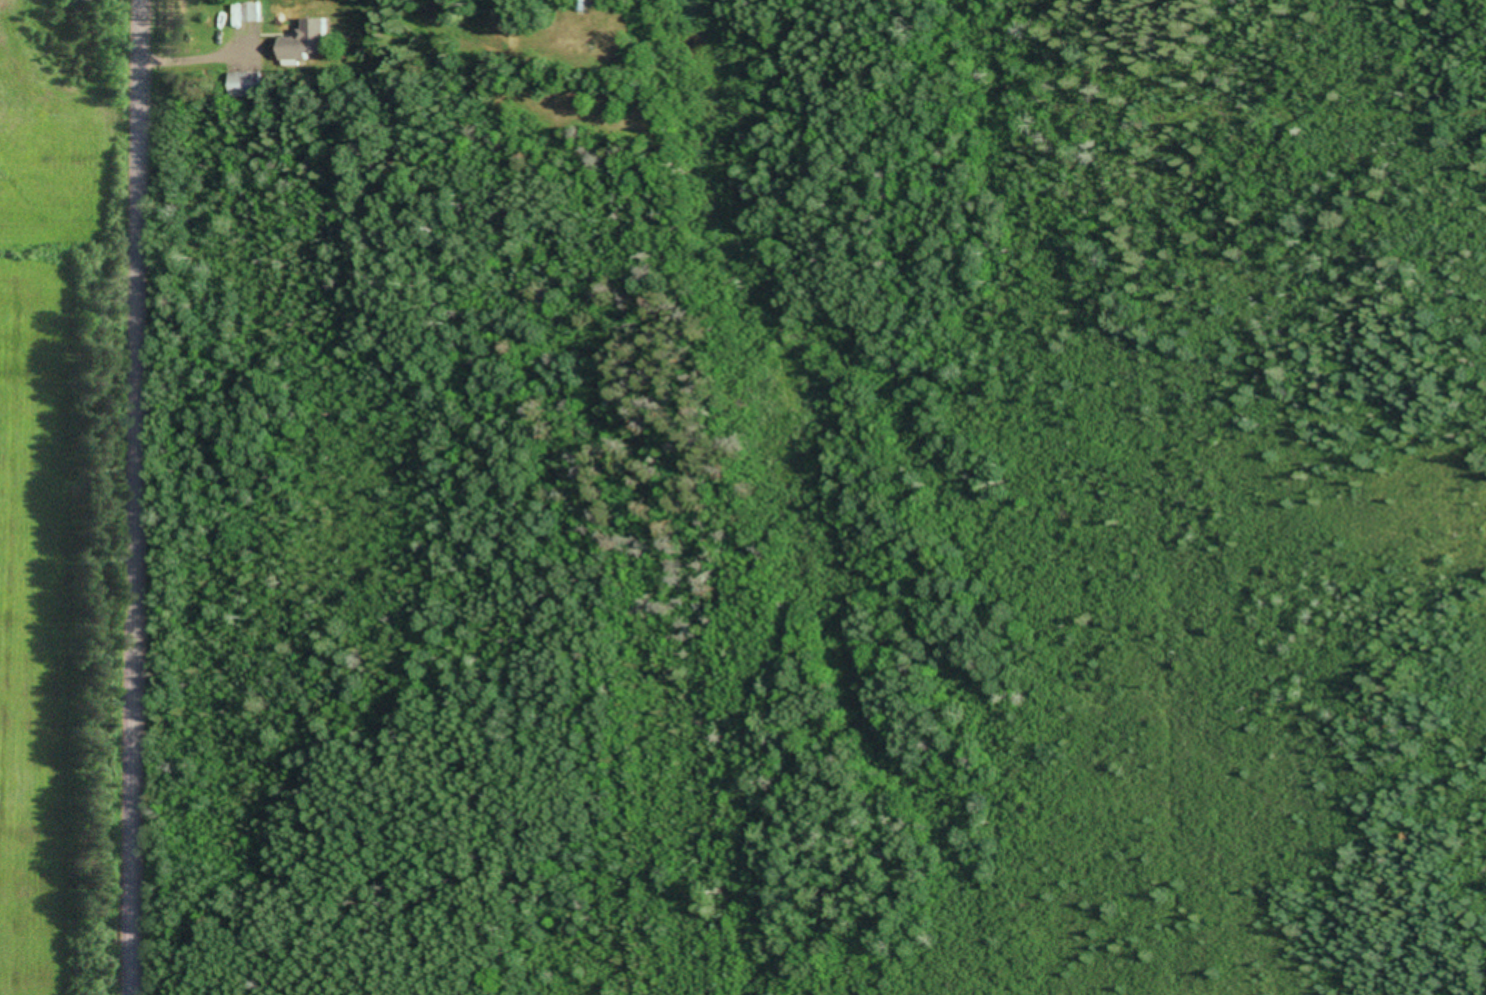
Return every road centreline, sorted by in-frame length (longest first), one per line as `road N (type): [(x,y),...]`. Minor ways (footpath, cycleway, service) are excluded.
road 1 (residential): [(143,0),(133,994)]

